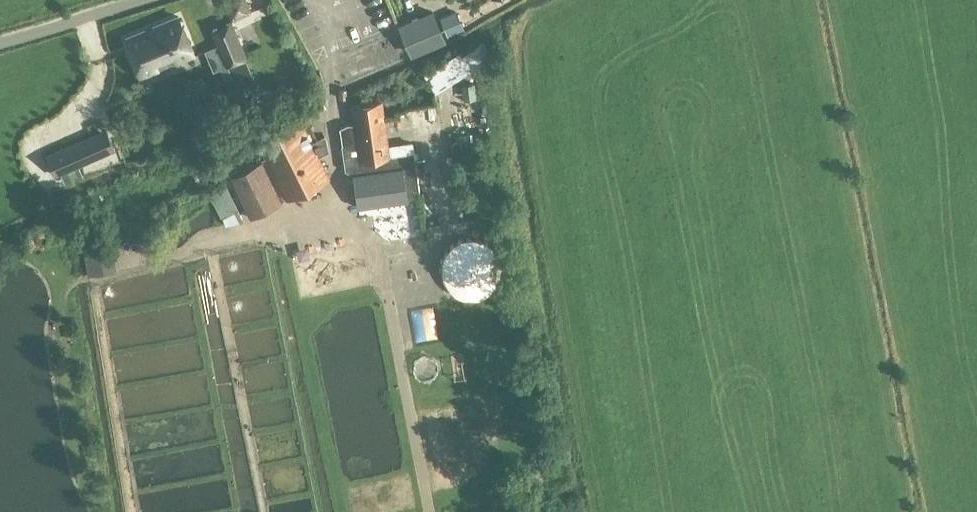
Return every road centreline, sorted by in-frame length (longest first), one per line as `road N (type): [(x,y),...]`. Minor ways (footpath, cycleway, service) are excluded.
road 1 (unclassified): [(0,43),(140,0)]

